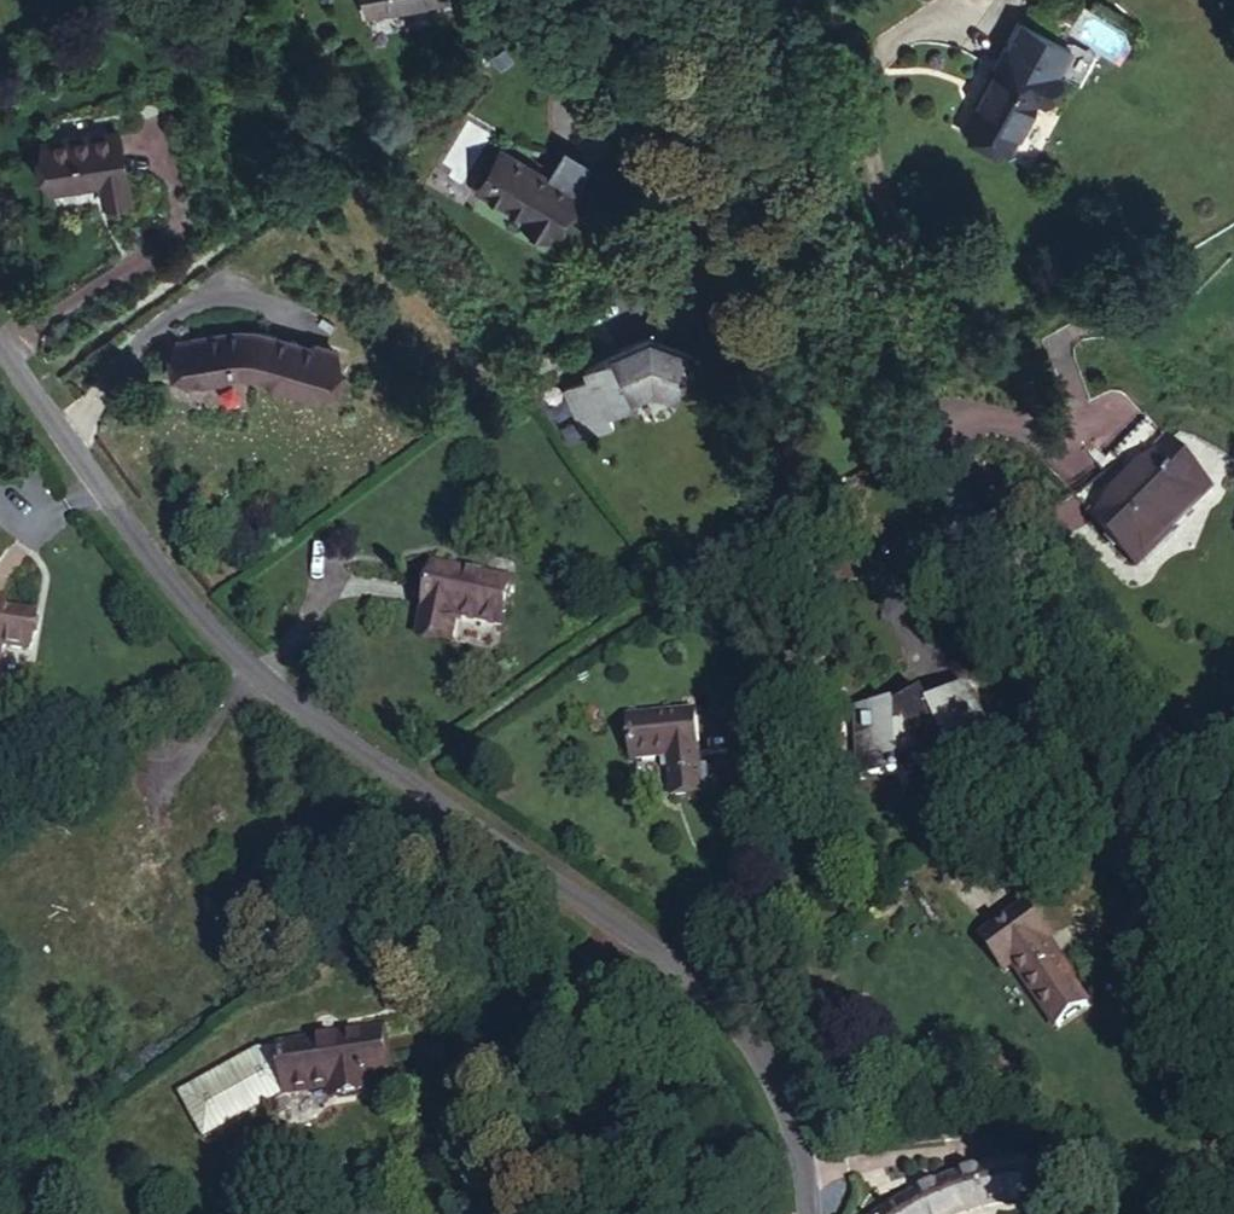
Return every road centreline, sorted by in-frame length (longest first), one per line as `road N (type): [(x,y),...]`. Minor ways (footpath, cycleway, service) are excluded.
road 1 (residential): [(803,1213),(779,1095),(732,1024),(662,951),(244,682),(137,555),(0,367)]
road 2 (residential): [(760,0),(906,384),(1032,626),(1233,834)]

